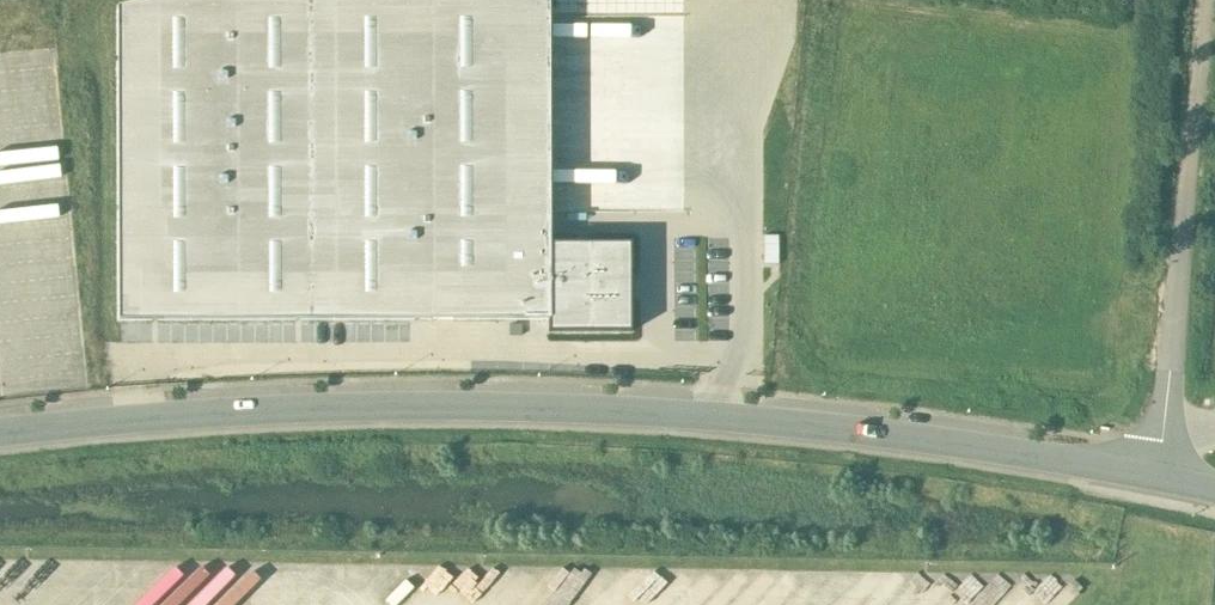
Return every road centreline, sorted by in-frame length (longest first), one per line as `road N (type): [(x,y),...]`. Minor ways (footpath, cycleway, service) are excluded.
road 1 (residential): [(1158,475),(956,442),(387,406),(89,417),(0,431)]
road 2 (unclassified): [(1208,0),(1158,475)]

